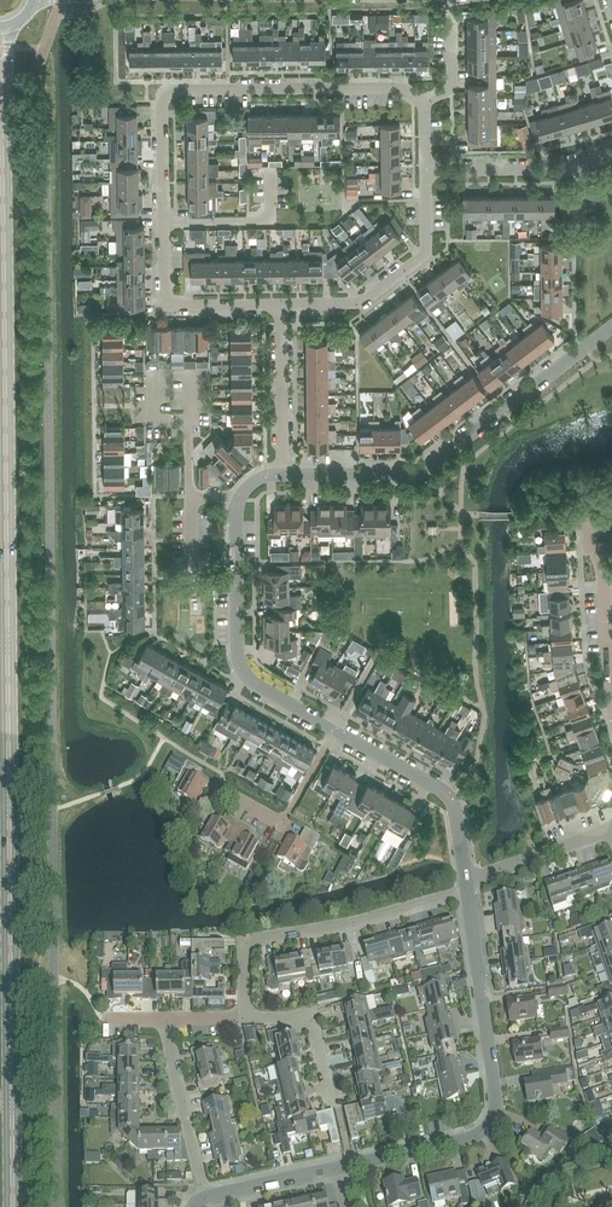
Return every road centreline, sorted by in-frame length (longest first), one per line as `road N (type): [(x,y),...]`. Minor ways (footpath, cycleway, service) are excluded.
road 1 (tertiary): [(14,1206),(0,43)]
road 2 (residential): [(425,102),(396,88),(164,94),(165,306),(282,304)]
road 3 (residential): [(338,1166),(472,1136),(490,1121),(495,1097),(467,891)]
road 4 (residential): [(283,474),(419,472),(611,326)]
road 5 (residential): [(246,1017),(250,940),(354,923),(467,891)]
road 6 (residential): [(333,730),(243,671),(236,498)]
road 7 (residential): [(282,304),(357,304),(424,255),(426,171)]
road 8 (residential): [(467,878),(445,794),(333,730)]
road 9 (residential): [(426,171),(546,170),(611,153)]
road 10 (residential): [(204,1196),(164,1017)]
road 11 (residential): [(283,474),(282,304)]
road 12 (residential): [(223,790),(287,818),(333,730)]
road 13 (residential): [(611,829),(467,878)]
road 14 (residential): [(611,702),(599,554)]
road 15 (residential): [(329,1093),(312,1021),(246,1017)]
road 16 (residential): [(204,1196),(338,1166)]

